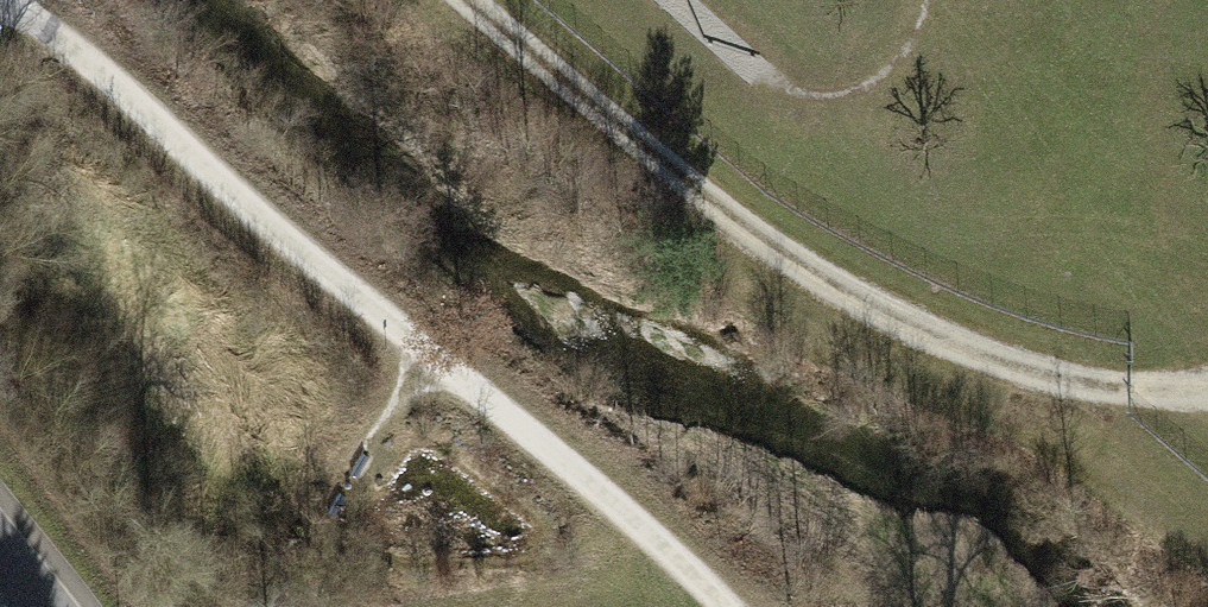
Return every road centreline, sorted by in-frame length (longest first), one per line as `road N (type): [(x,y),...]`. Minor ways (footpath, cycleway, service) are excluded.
road 1 (track): [(727,606),(621,508),(12,0)]
road 2 (track): [(464,0),(718,206),(877,307),(1032,370),(1130,388),(1207,385)]

